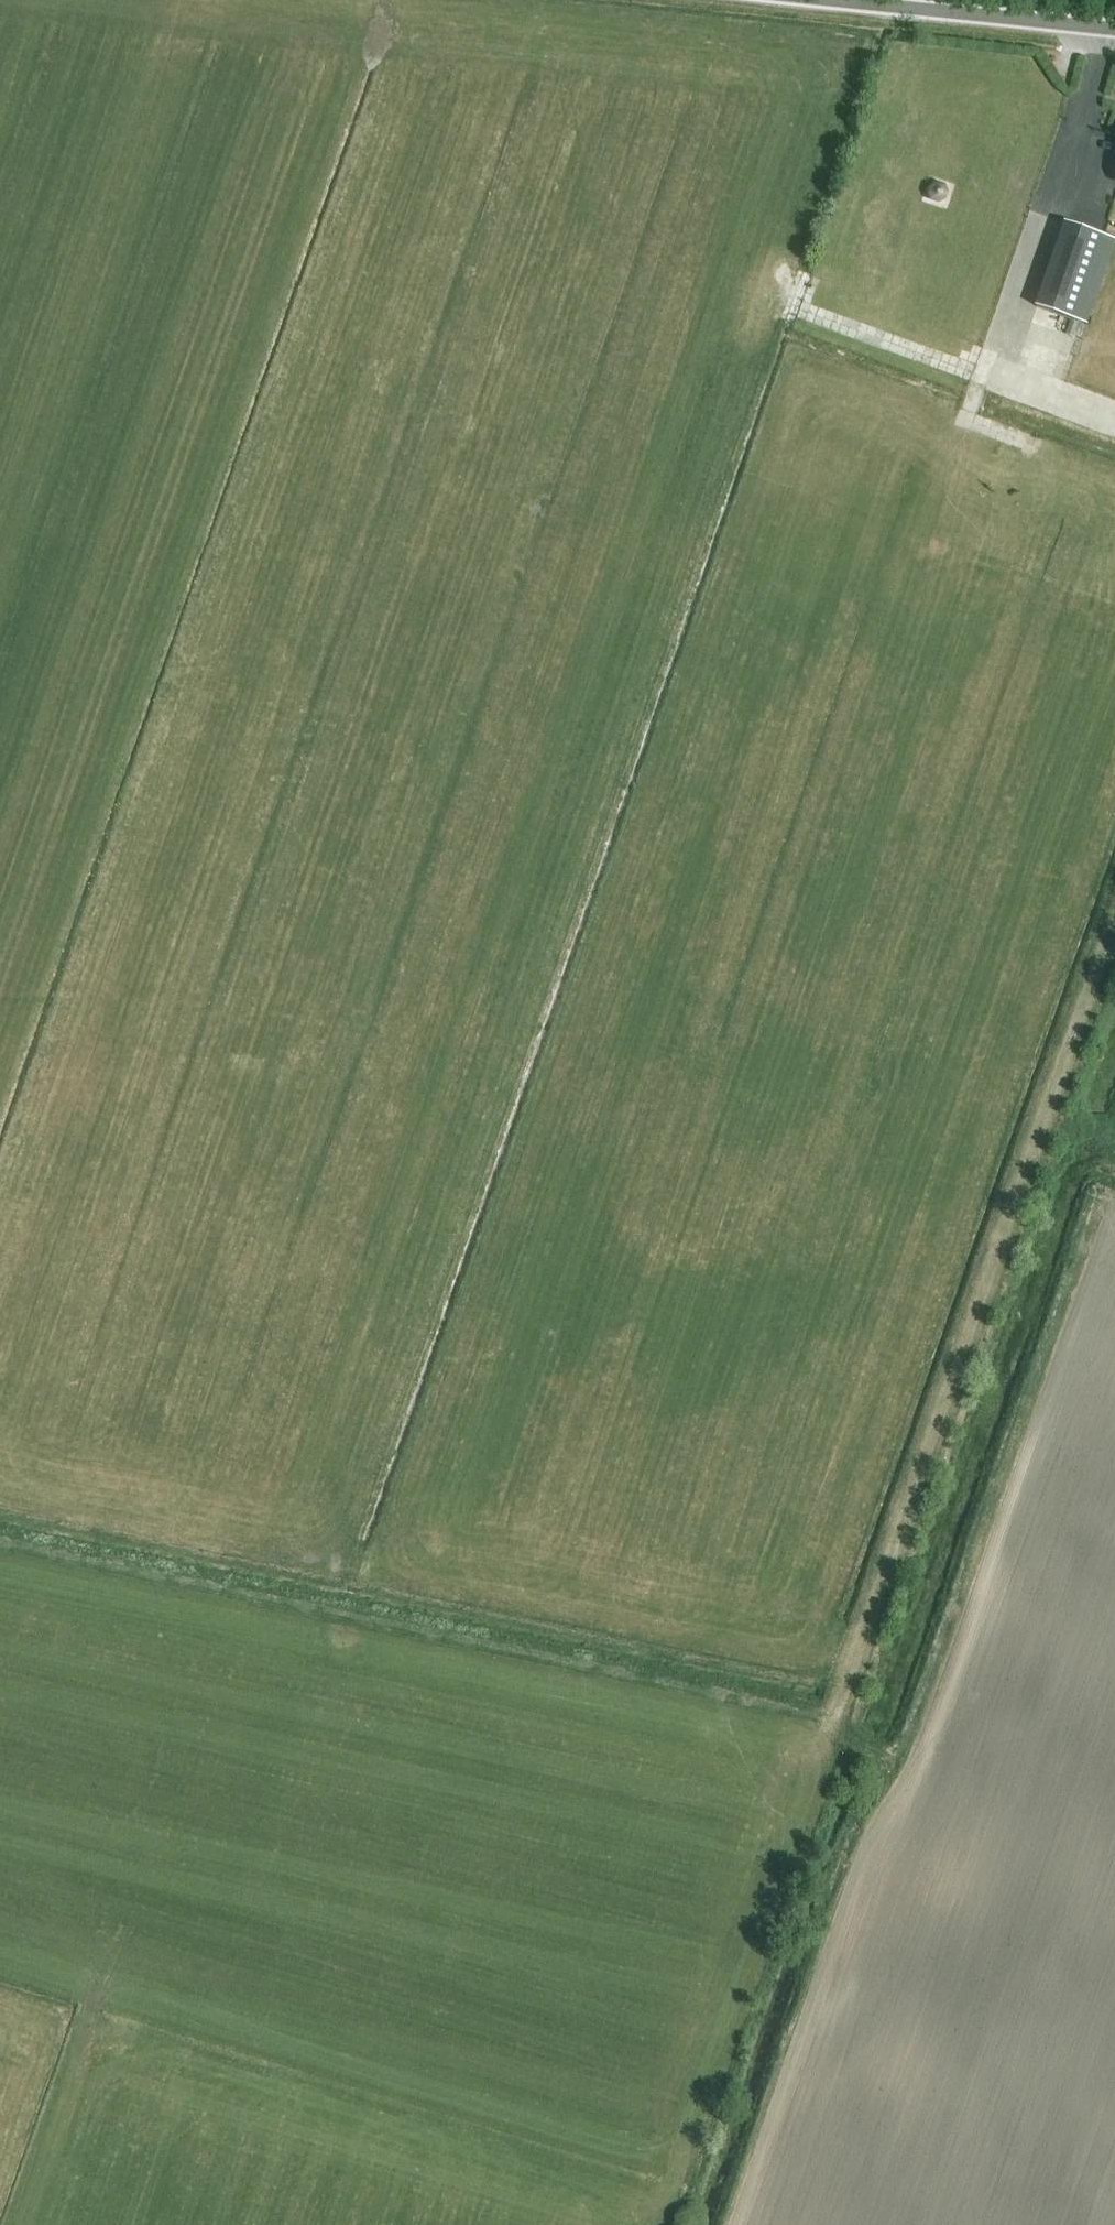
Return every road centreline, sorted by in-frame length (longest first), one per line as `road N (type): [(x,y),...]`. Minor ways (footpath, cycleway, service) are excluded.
road 1 (track): [(738,2224),(899,1774)]
road 2 (unclassified): [(1114,29),(838,0)]

